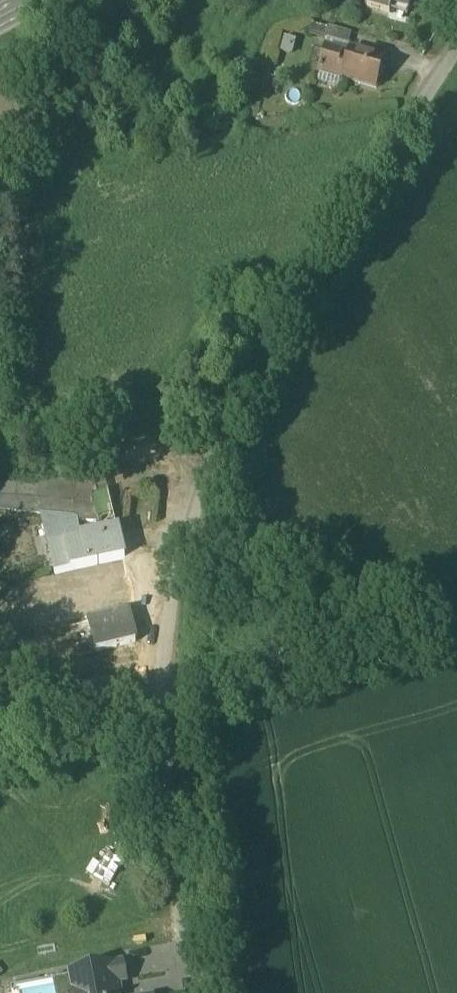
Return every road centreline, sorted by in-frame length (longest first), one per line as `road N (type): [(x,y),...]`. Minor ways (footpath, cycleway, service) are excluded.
road 1 (residential): [(456,36),(215,433),(161,635),(175,894),(197,992)]
road 2 (track): [(187,542),(456,630)]

